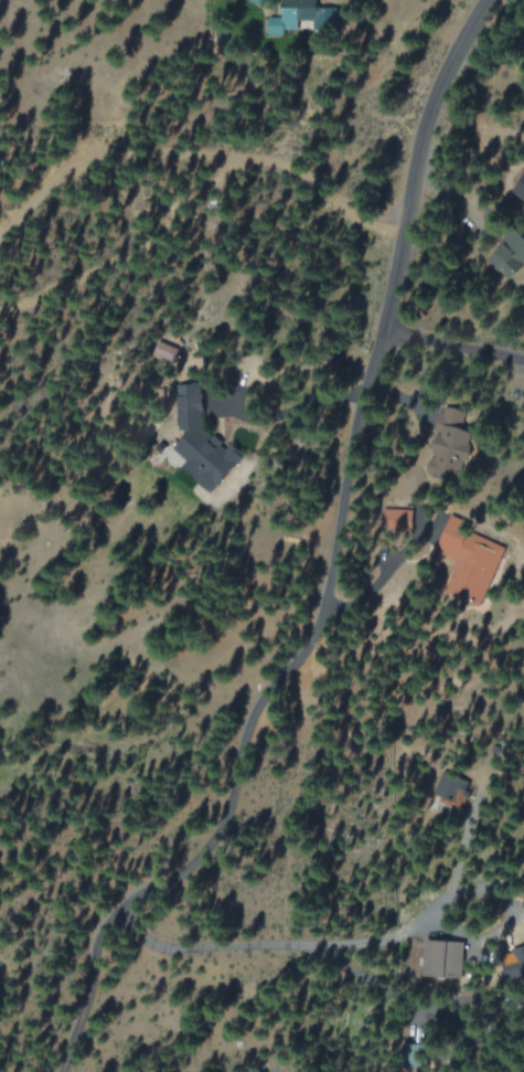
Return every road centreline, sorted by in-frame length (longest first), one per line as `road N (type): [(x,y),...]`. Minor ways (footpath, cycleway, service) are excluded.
road 1 (residential): [(62,1071),(104,926),(213,842),(229,818),(249,719),(324,609),(423,129),(489,0)]
road 2 (track): [(128,903),(164,947),(381,947),(449,899),(500,783)]
road 3 (residential): [(379,332),(523,360)]

